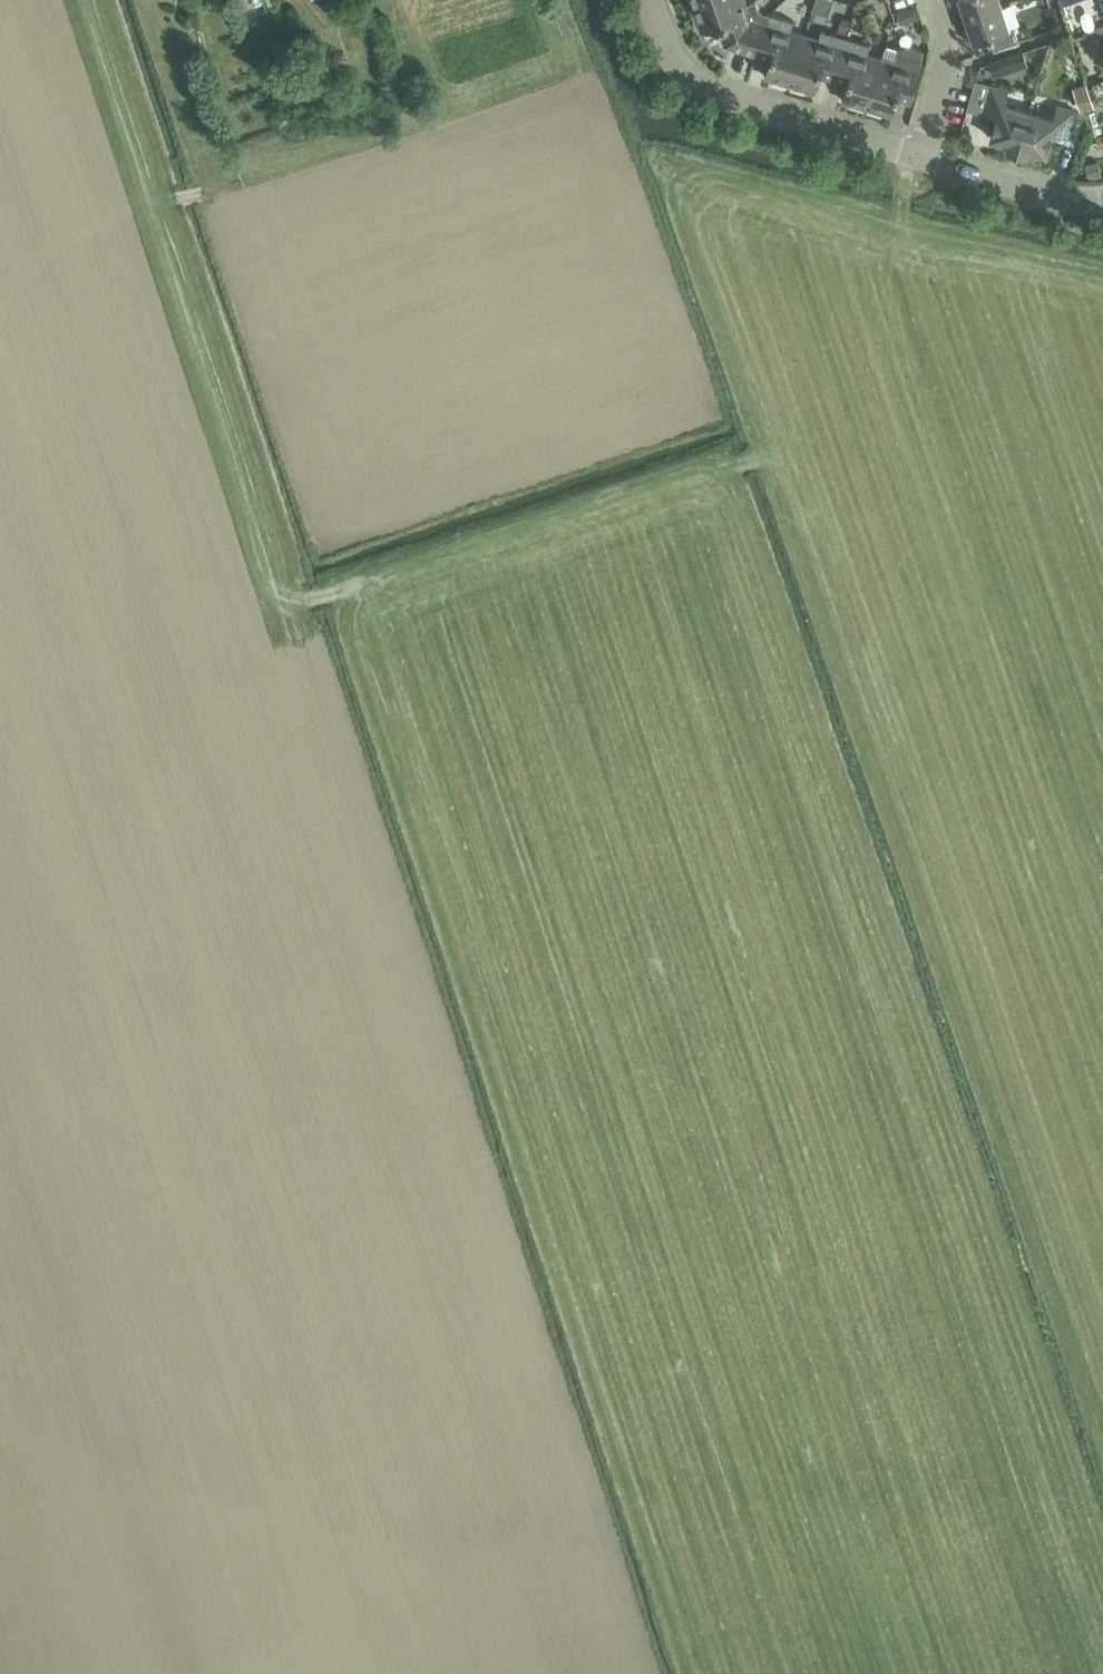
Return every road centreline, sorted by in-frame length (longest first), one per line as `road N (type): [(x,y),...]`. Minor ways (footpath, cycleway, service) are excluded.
road 1 (residential): [(919,159),(728,100),(675,56),(653,0)]
road 2 (residential): [(1102,199),(1041,194),(919,159)]
road 3 (residential): [(919,159),(949,60),(932,0)]

